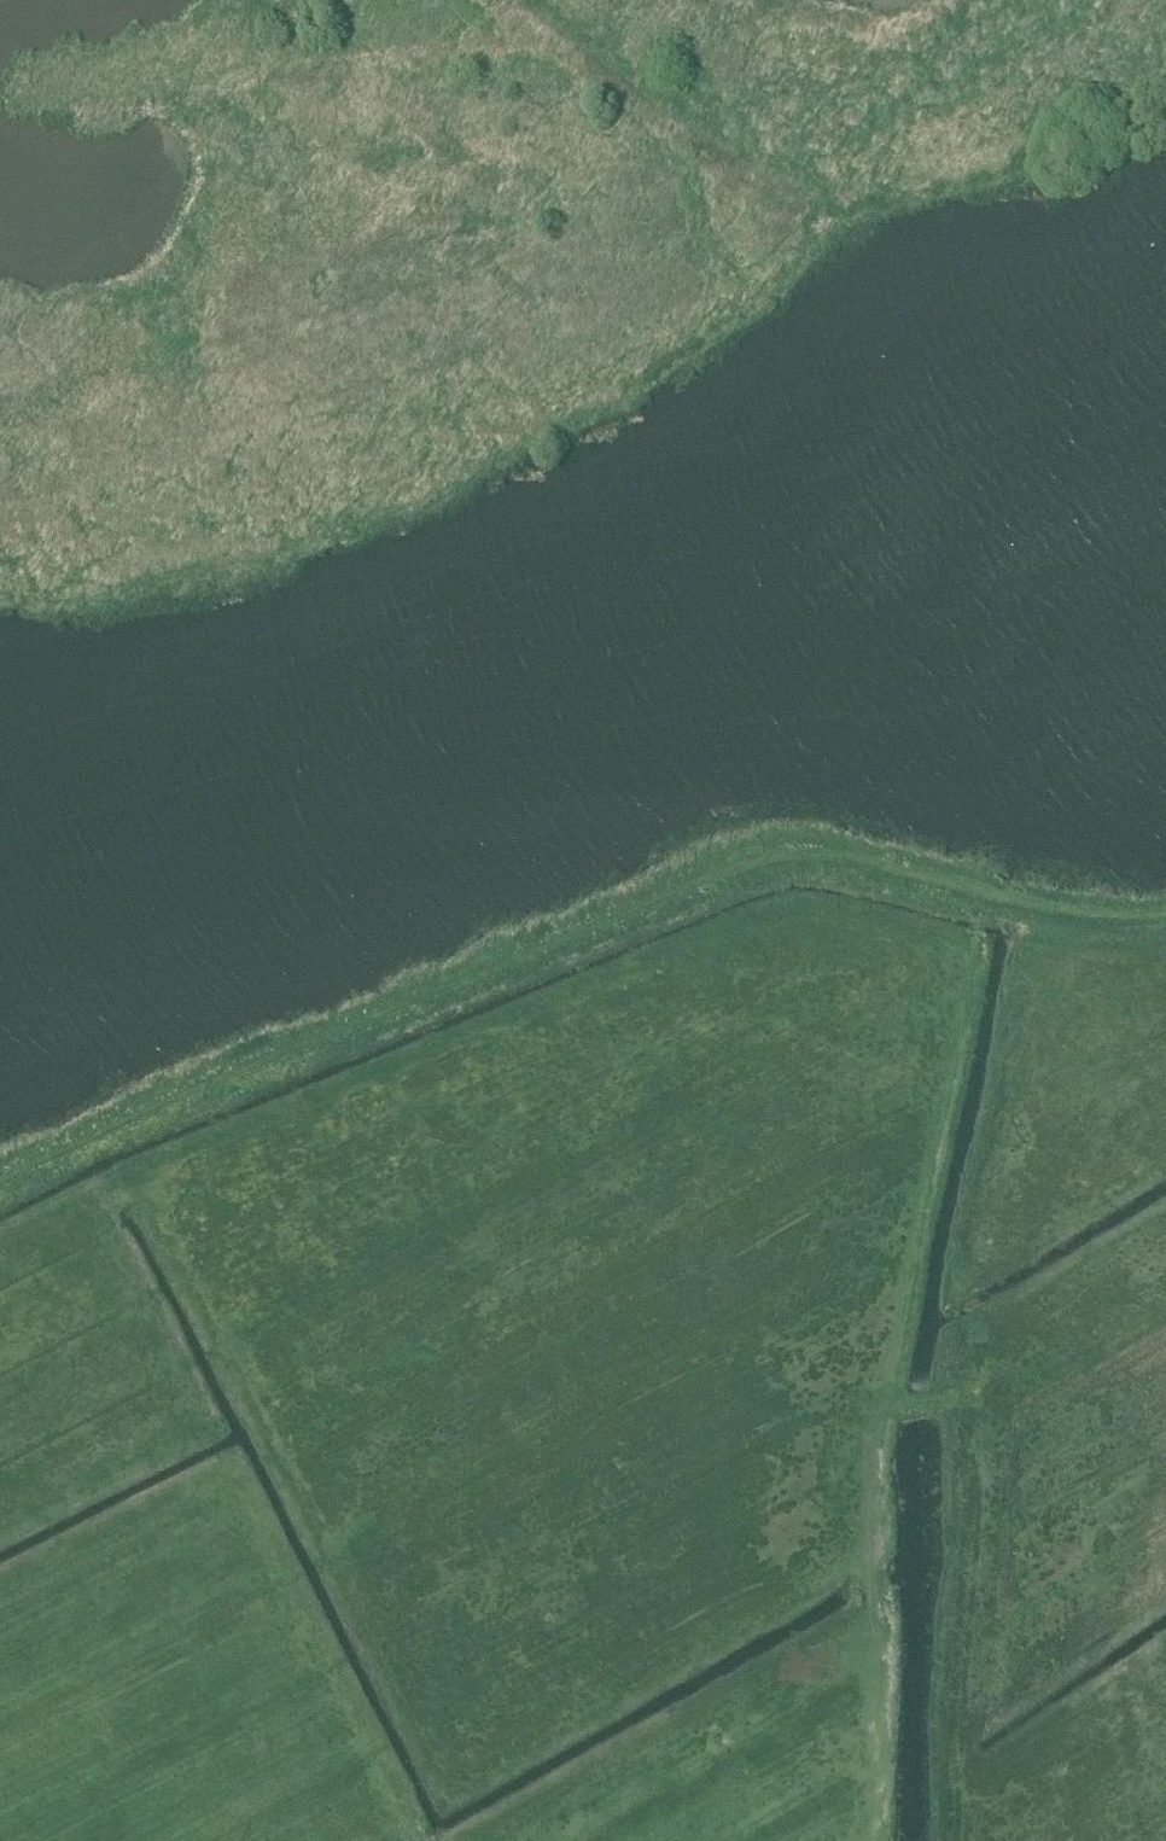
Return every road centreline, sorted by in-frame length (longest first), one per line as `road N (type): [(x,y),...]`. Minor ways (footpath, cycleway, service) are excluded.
road 1 (track): [(882,1840),(868,1485),(880,1408)]

